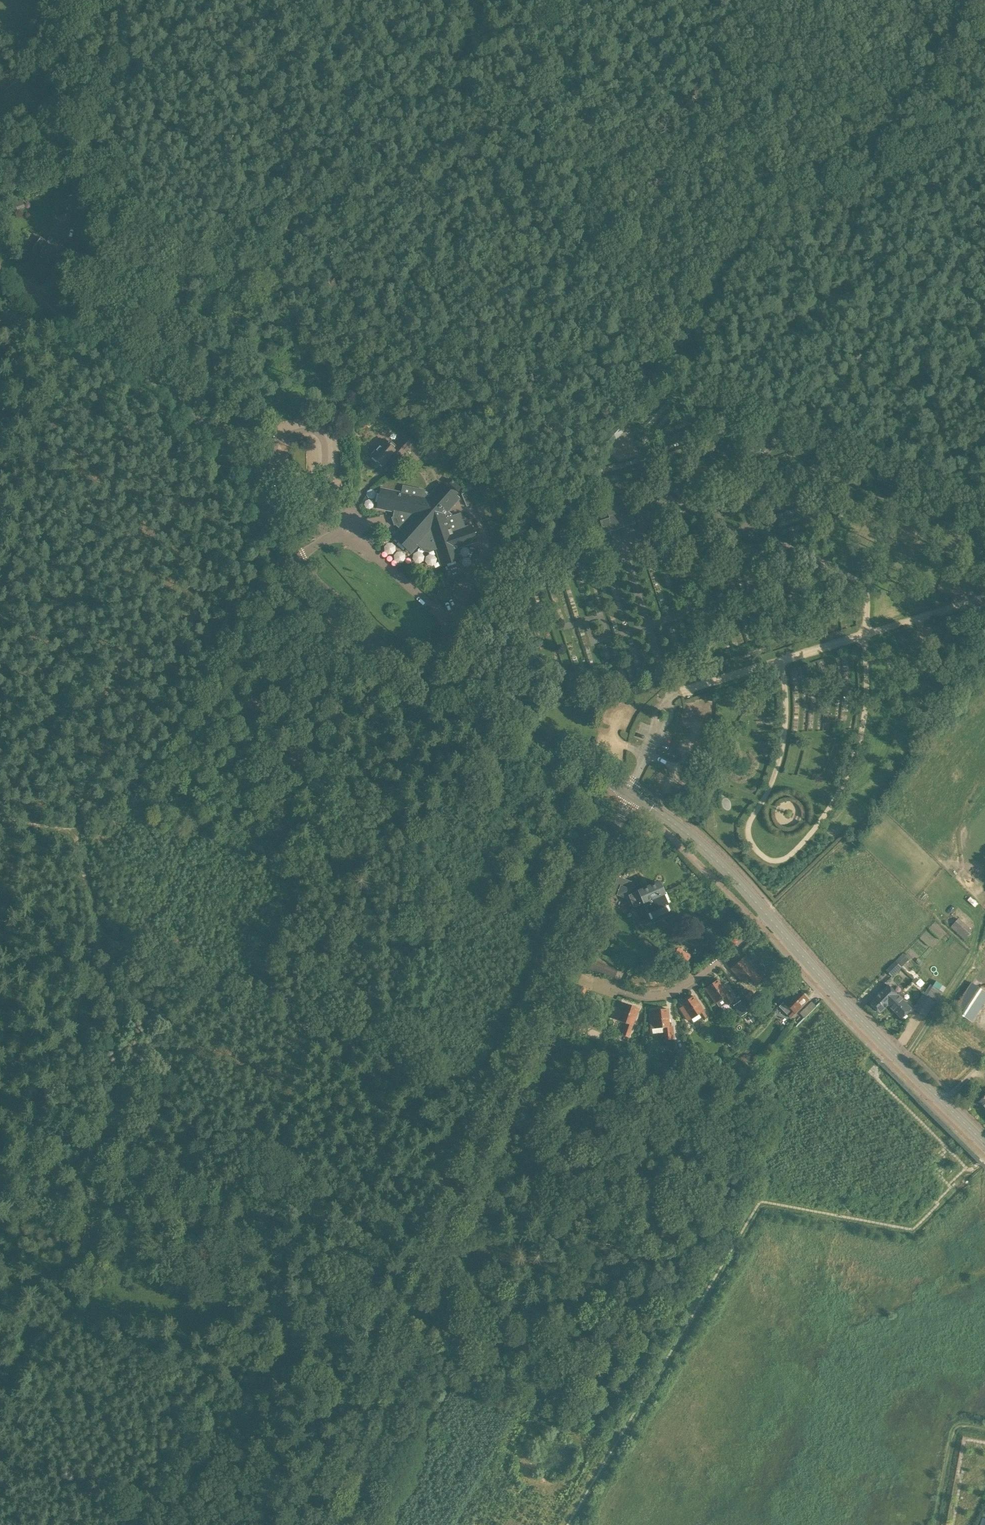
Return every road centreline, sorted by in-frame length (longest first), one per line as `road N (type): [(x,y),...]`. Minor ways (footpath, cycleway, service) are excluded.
road 1 (unclassified): [(630,794),(422,679),(339,619),(290,559),(213,433),(126,356),(0,268)]
road 2 (residential): [(318,1524),(630,794)]
road 3 (track): [(984,25),(911,149),(747,254),(654,366)]
road 4 (track): [(654,366),(547,485),(452,695)]
road 5 (unclassified): [(984,1143),(767,915)]
road 6 (residential): [(767,915),(670,993),(640,995),(598,980)]
road 7 (track): [(903,1062),(973,951),(978,926),(962,903)]
road 8 (unclassified): [(767,915),(686,832),(630,794)]

